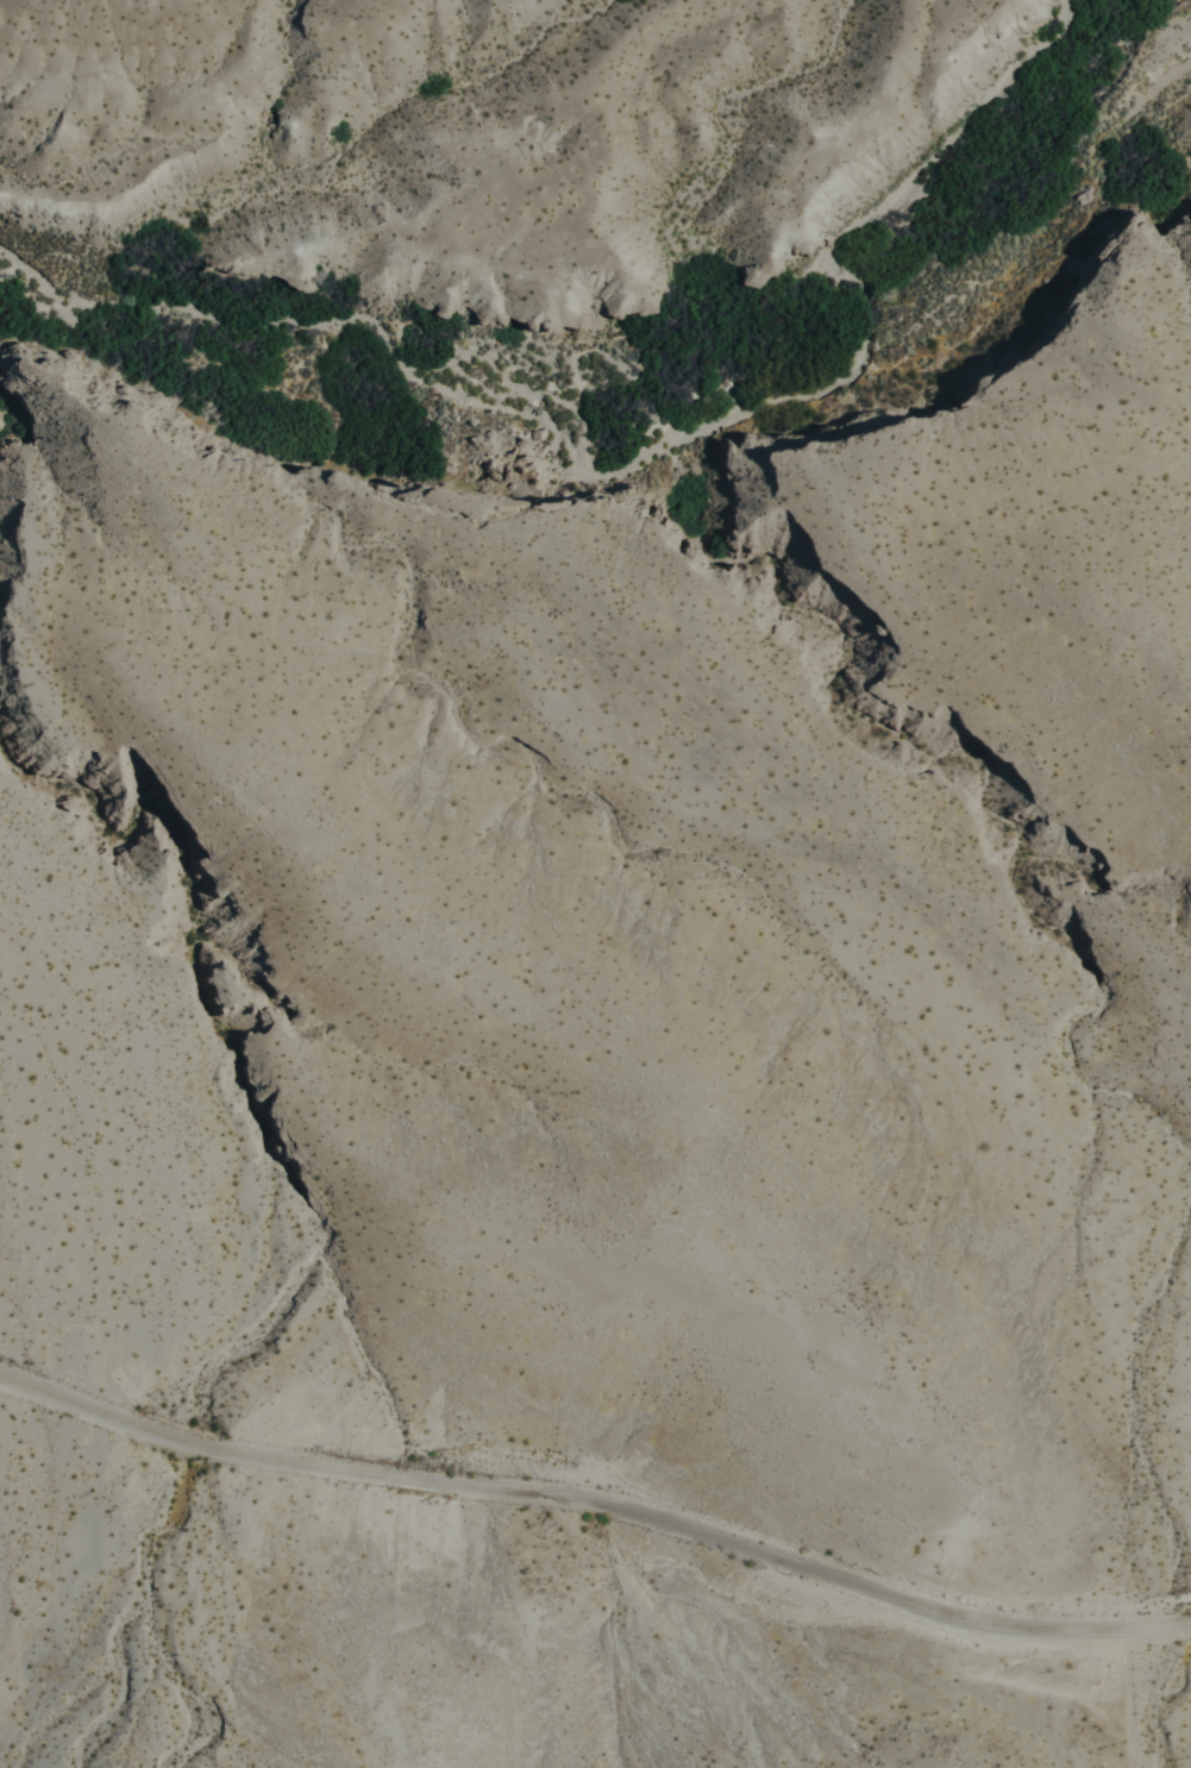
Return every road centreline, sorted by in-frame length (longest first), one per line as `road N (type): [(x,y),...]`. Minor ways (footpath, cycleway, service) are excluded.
road 1 (track): [(0,1362),(195,1430),(726,1544),(1099,1637),(1190,1626)]

